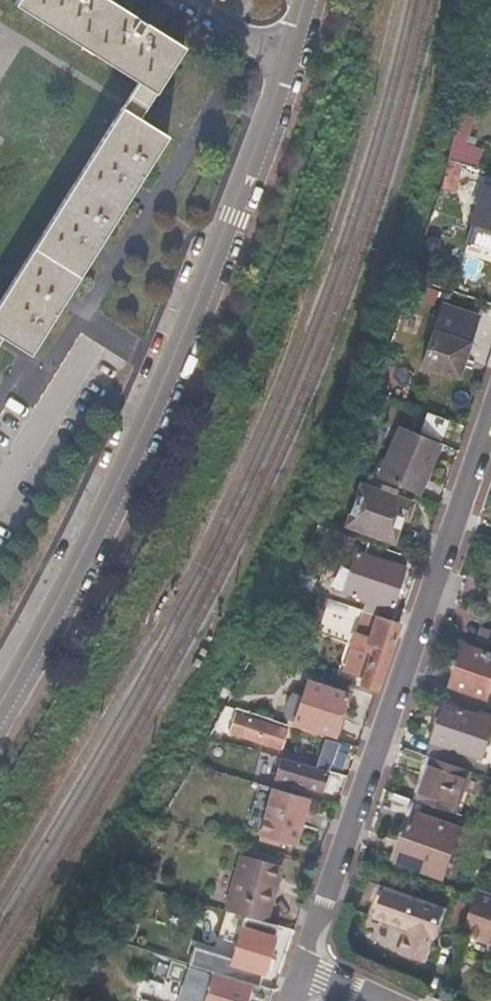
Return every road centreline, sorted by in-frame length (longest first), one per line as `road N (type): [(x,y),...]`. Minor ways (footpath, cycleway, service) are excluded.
road 1 (residential): [(0,705),(89,554),(232,221),(308,0)]
road 2 (residential): [(490,413),(301,969)]

